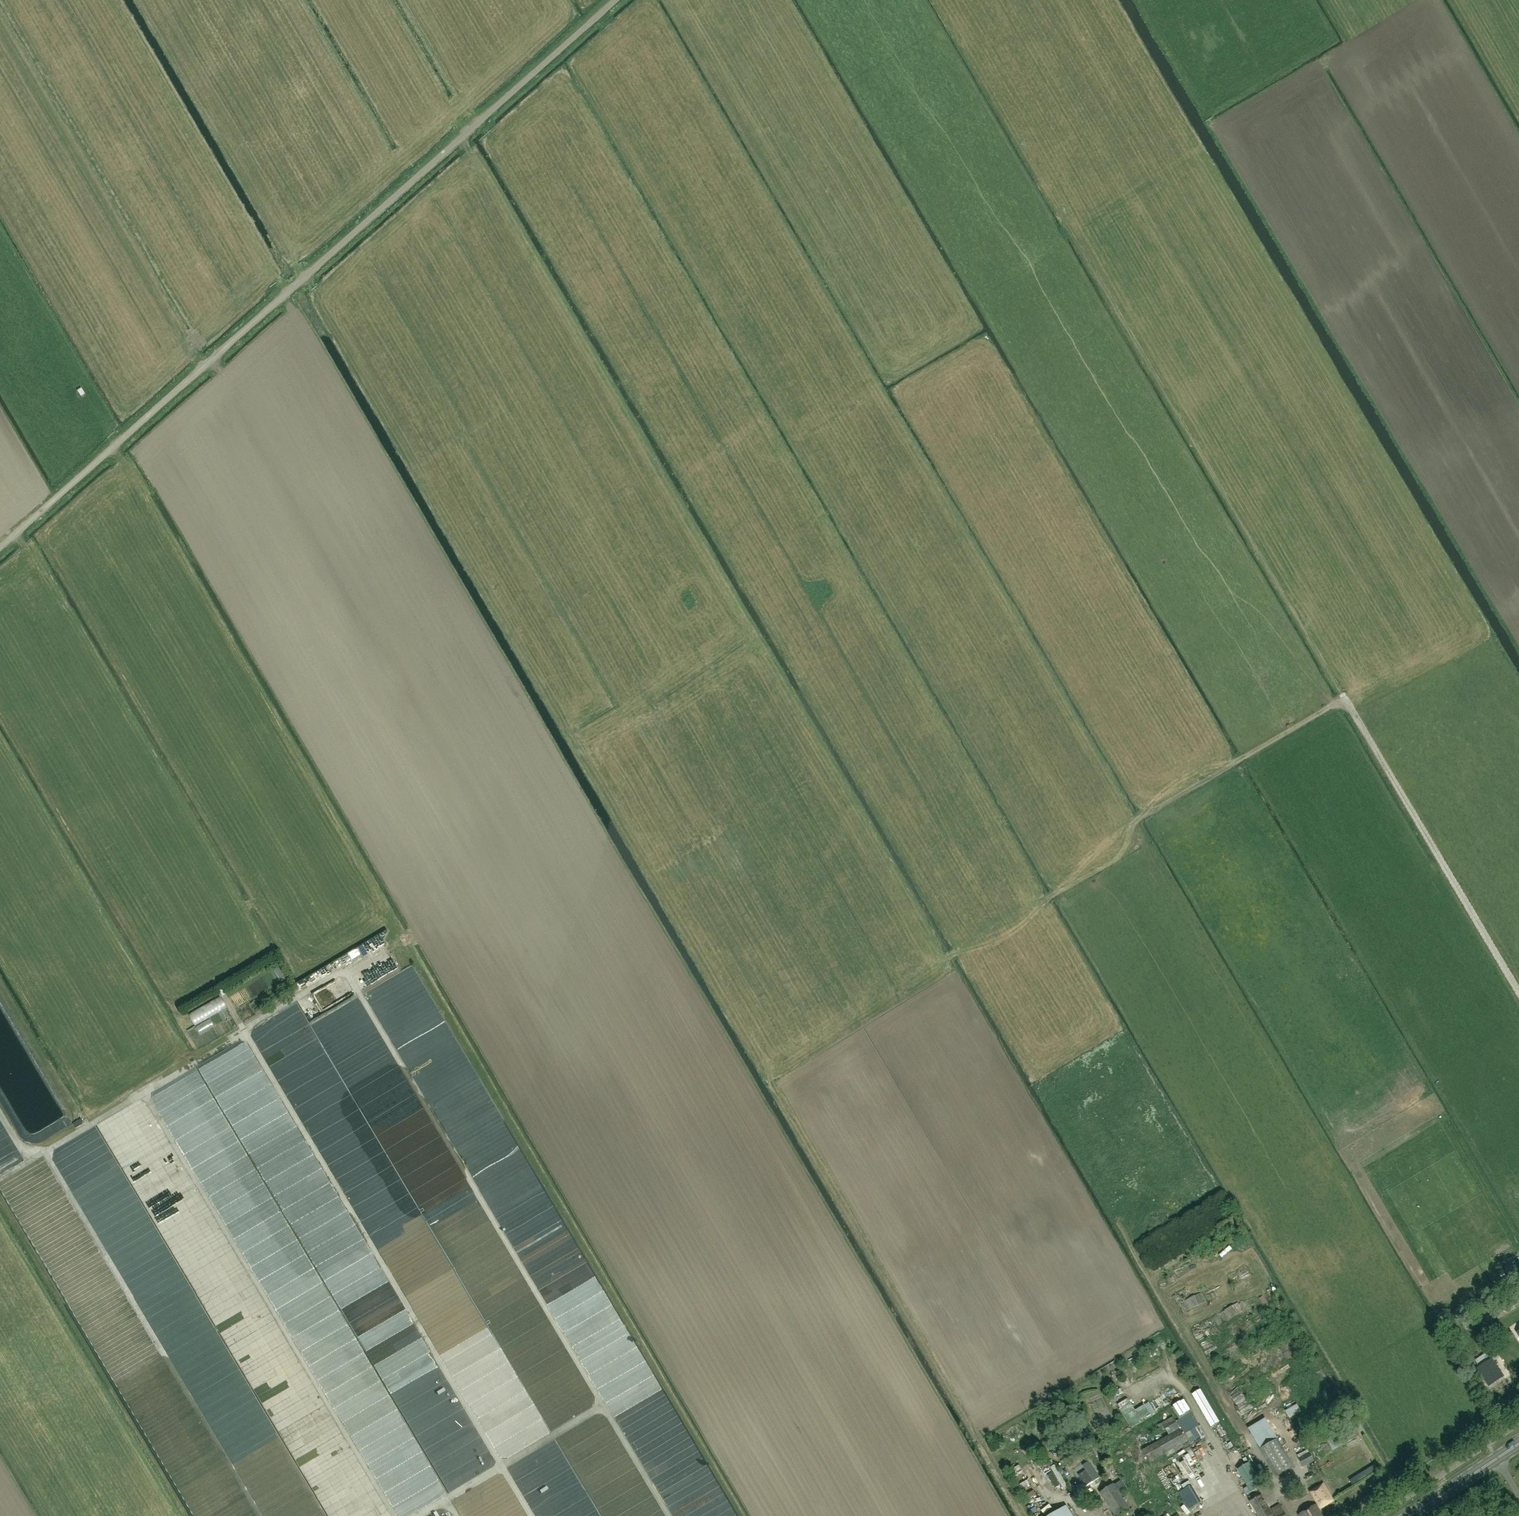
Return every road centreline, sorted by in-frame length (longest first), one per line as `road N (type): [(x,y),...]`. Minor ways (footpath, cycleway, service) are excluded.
road 1 (unclassified): [(0,548),(616,0)]
road 2 (primary): [(1410,1515),(1518,1444)]

